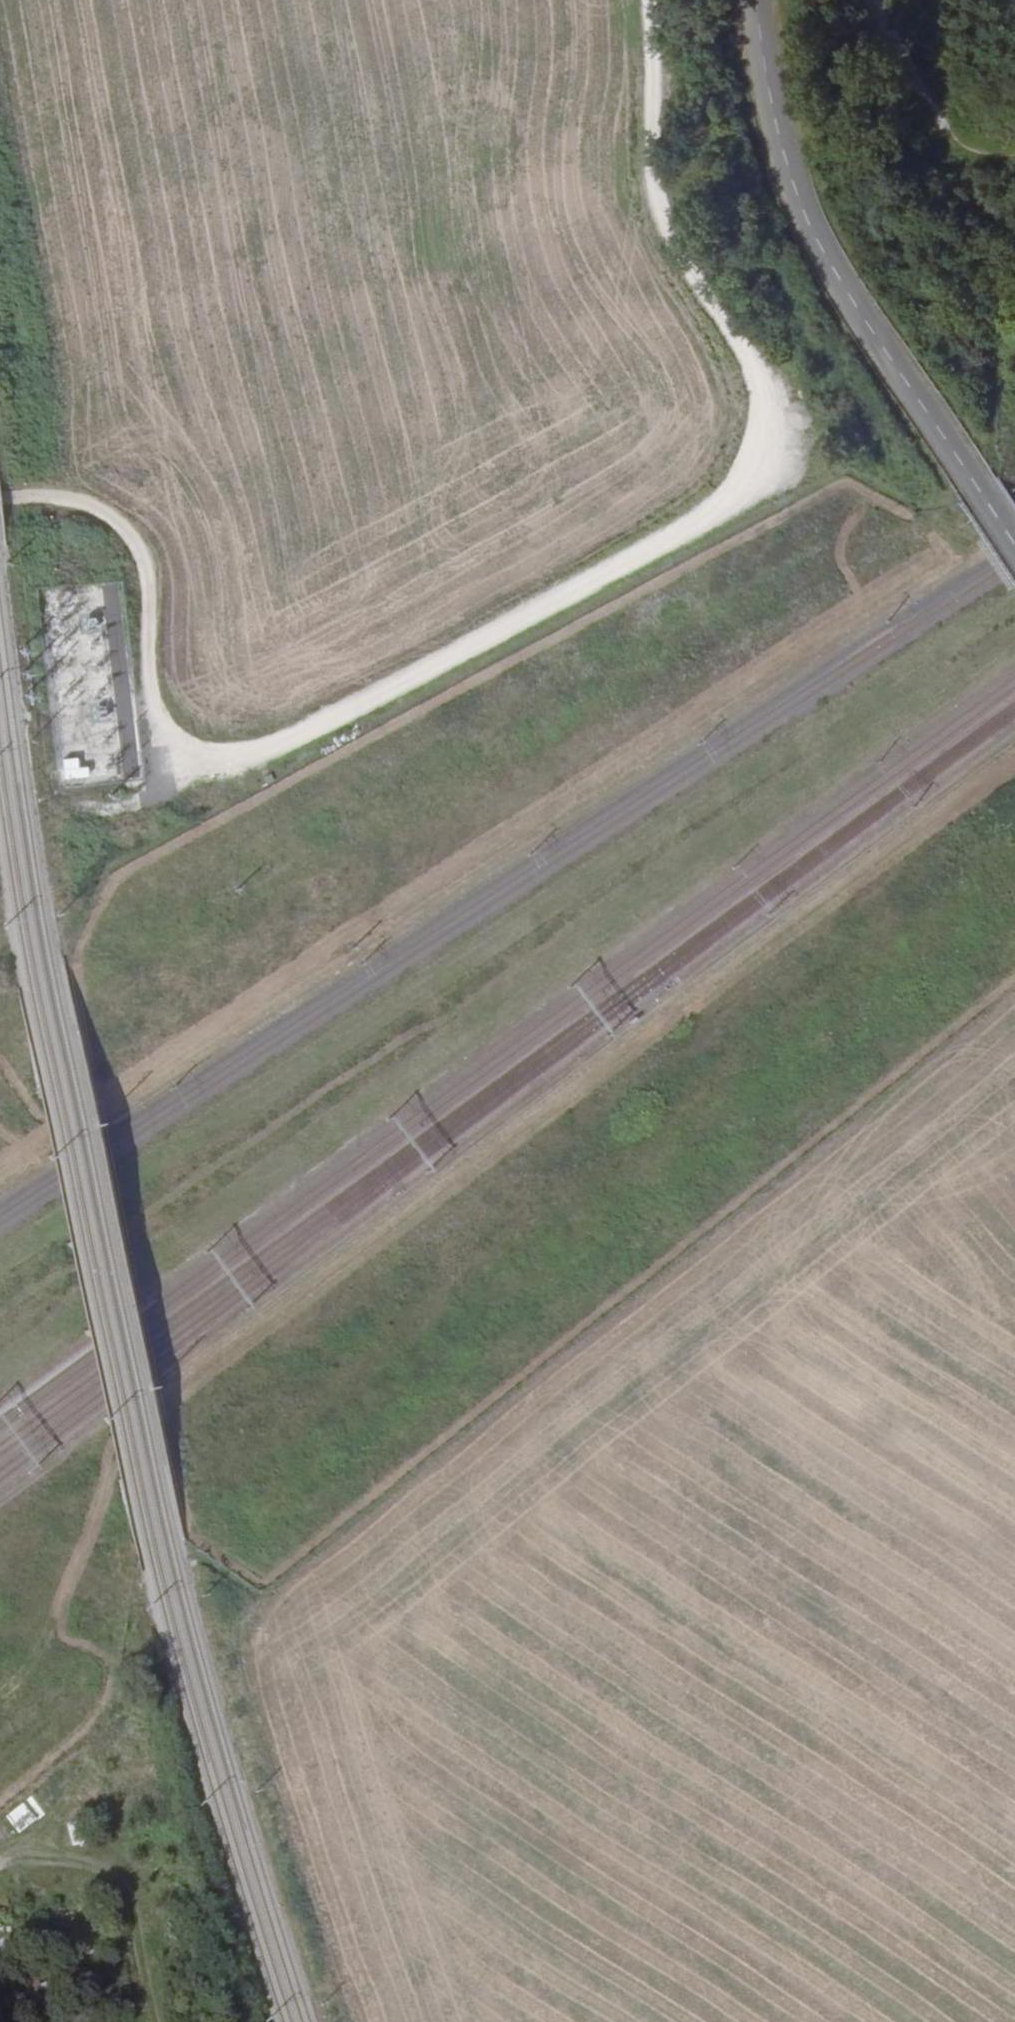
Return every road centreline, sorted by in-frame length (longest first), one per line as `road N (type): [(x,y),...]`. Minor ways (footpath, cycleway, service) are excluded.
road 1 (track): [(0,500),(67,501),(127,524),(149,566),(144,678),(155,720),(196,758),(245,759),(304,739),(716,512),(767,434),(748,354),(684,245),(657,170),(647,0)]
road 2 (unclassified): [(755,0),(777,129),(805,213),(856,308),(1014,542)]
road 3 (track): [(873,0),(918,73),(943,135),(980,162),(1014,158)]

